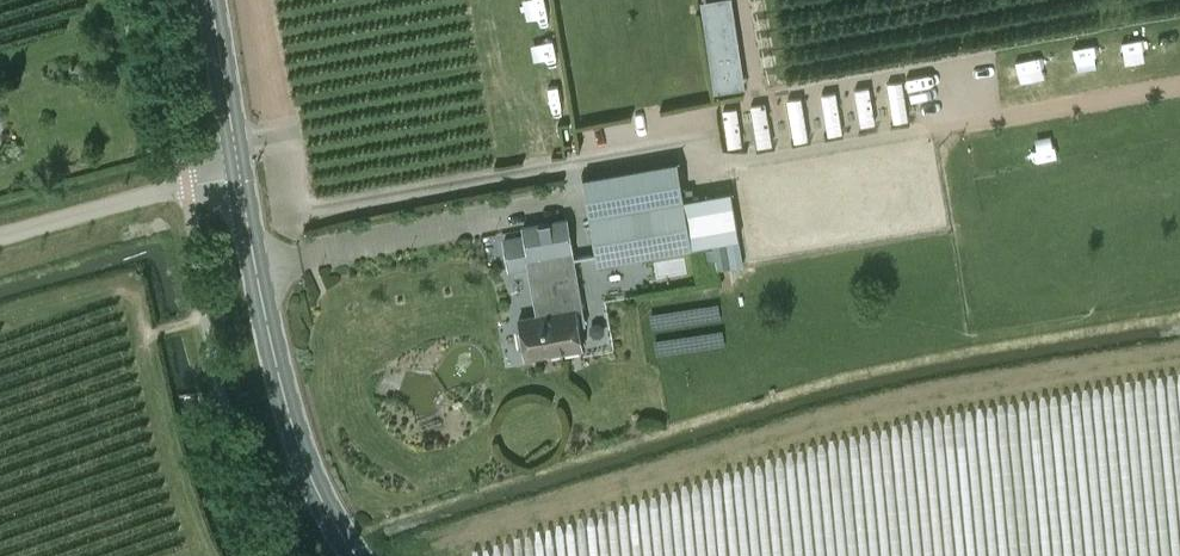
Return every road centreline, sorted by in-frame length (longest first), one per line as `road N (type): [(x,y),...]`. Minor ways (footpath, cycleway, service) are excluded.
road 1 (secondary): [(356,555),(303,461),(240,174)]
road 2 (unclassified): [(0,233),(240,174)]
road 3 (secondary): [(240,174),(212,0)]

